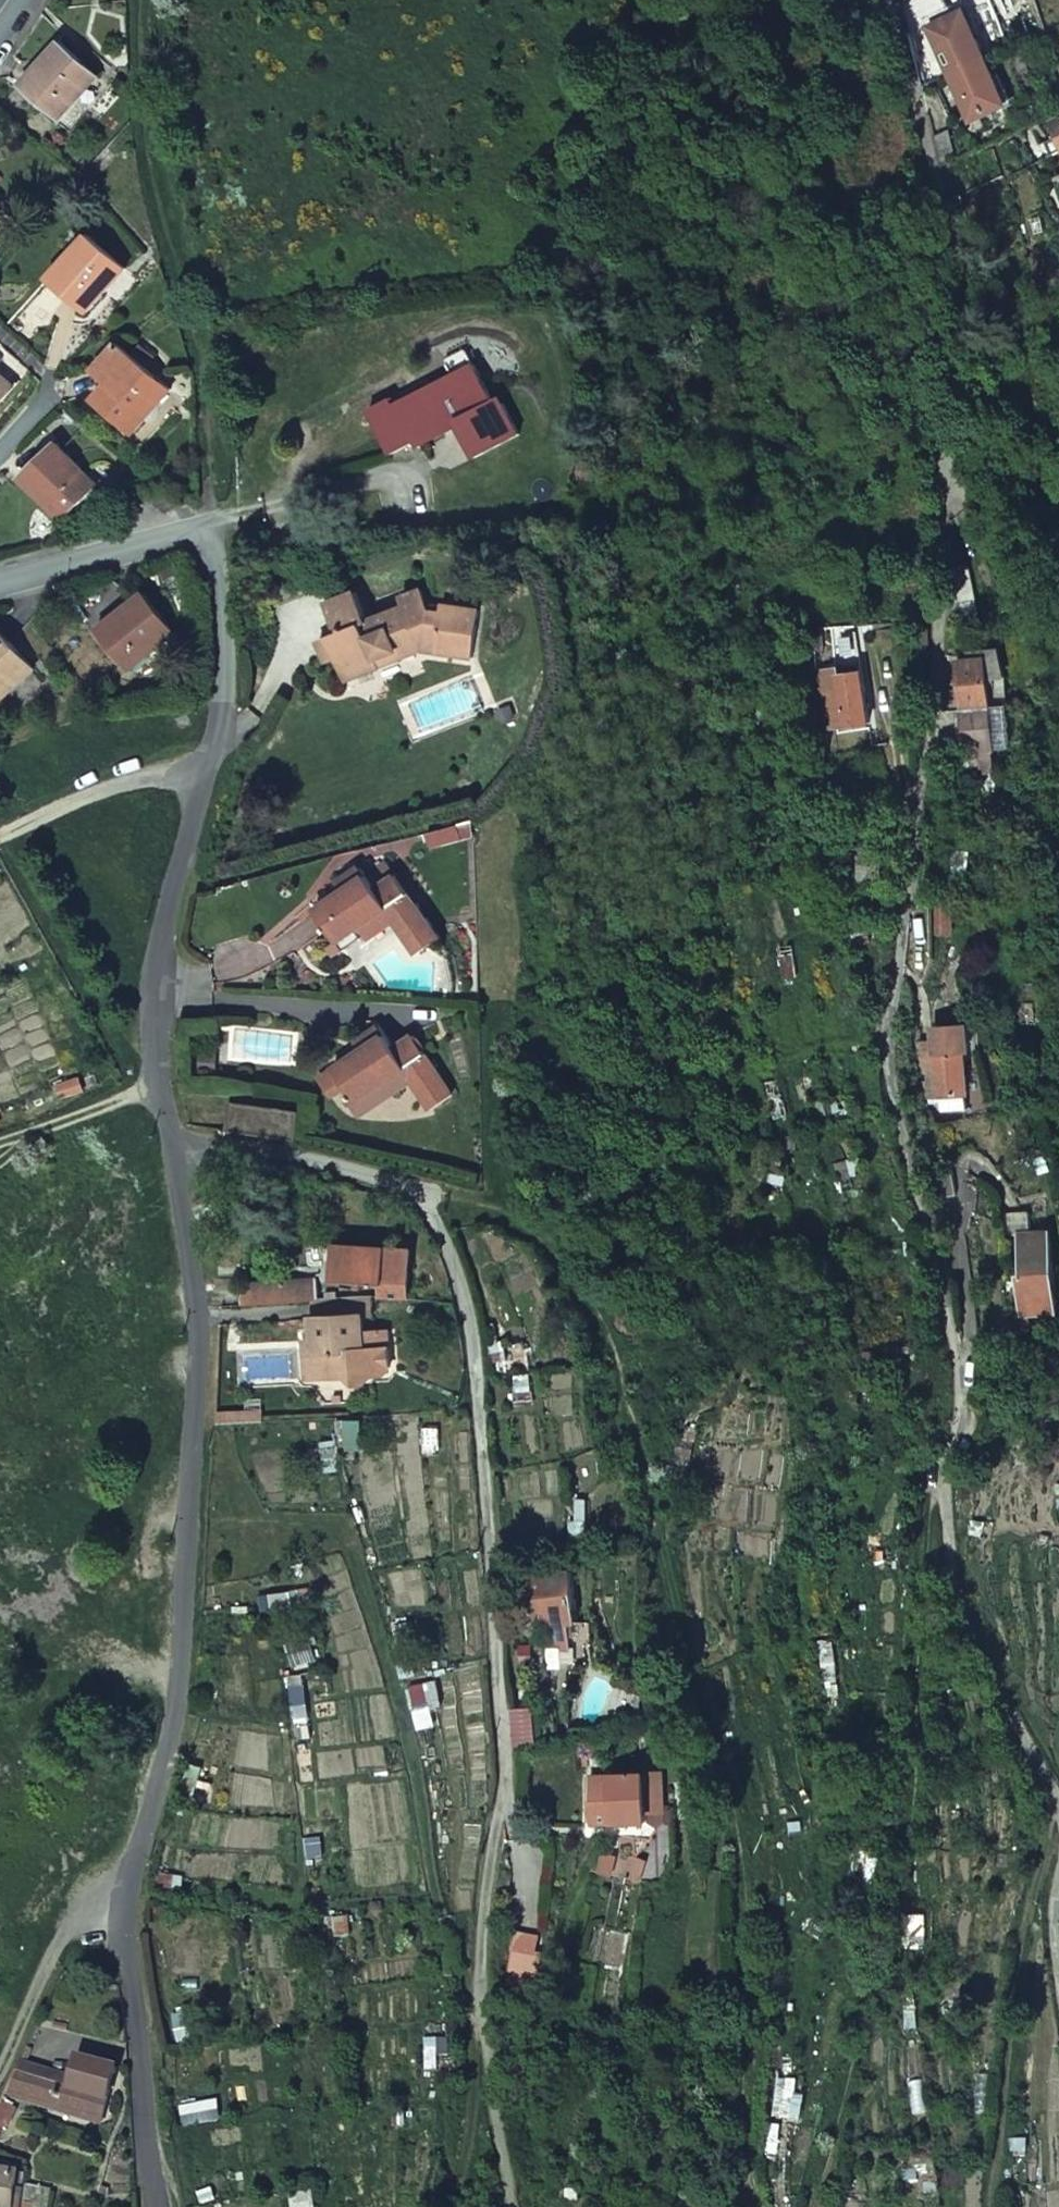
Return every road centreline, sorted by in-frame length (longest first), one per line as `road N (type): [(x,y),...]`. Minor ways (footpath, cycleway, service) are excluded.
road 1 (residential): [(881,0),(954,259),(935,682),(891,1082),(962,1375),(961,1416),(941,1466),(960,1611),(1058,1800)]
road 2 (unclassified): [(173,1136),(413,1189),(457,1281),(473,1334),(509,1746),(481,1985),(513,2206)]
road 3 (track): [(413,1189),(480,1209),(542,1239),(597,1310),(618,1366),(673,1621),(739,1852),(741,2153),(756,2206)]
road 4 (residential): [(173,1136),(202,1329),(180,1688),(136,1849),(123,1934),(161,2206)]
road 5 (residential): [(0,579),(212,523),(226,682),(165,920),(156,998),(173,1136)]
road 6 (track): [(1055,1790),(1016,1970),(993,2206)]
road 7 (track): [(152,1091),(2,834)]
road 8 (track): [(136,1849),(89,1898),(0,2064)]
road 9 (track): [(209,767),(88,795),(0,835)]
road 10 (track): [(164,1087),(0,1145)]

